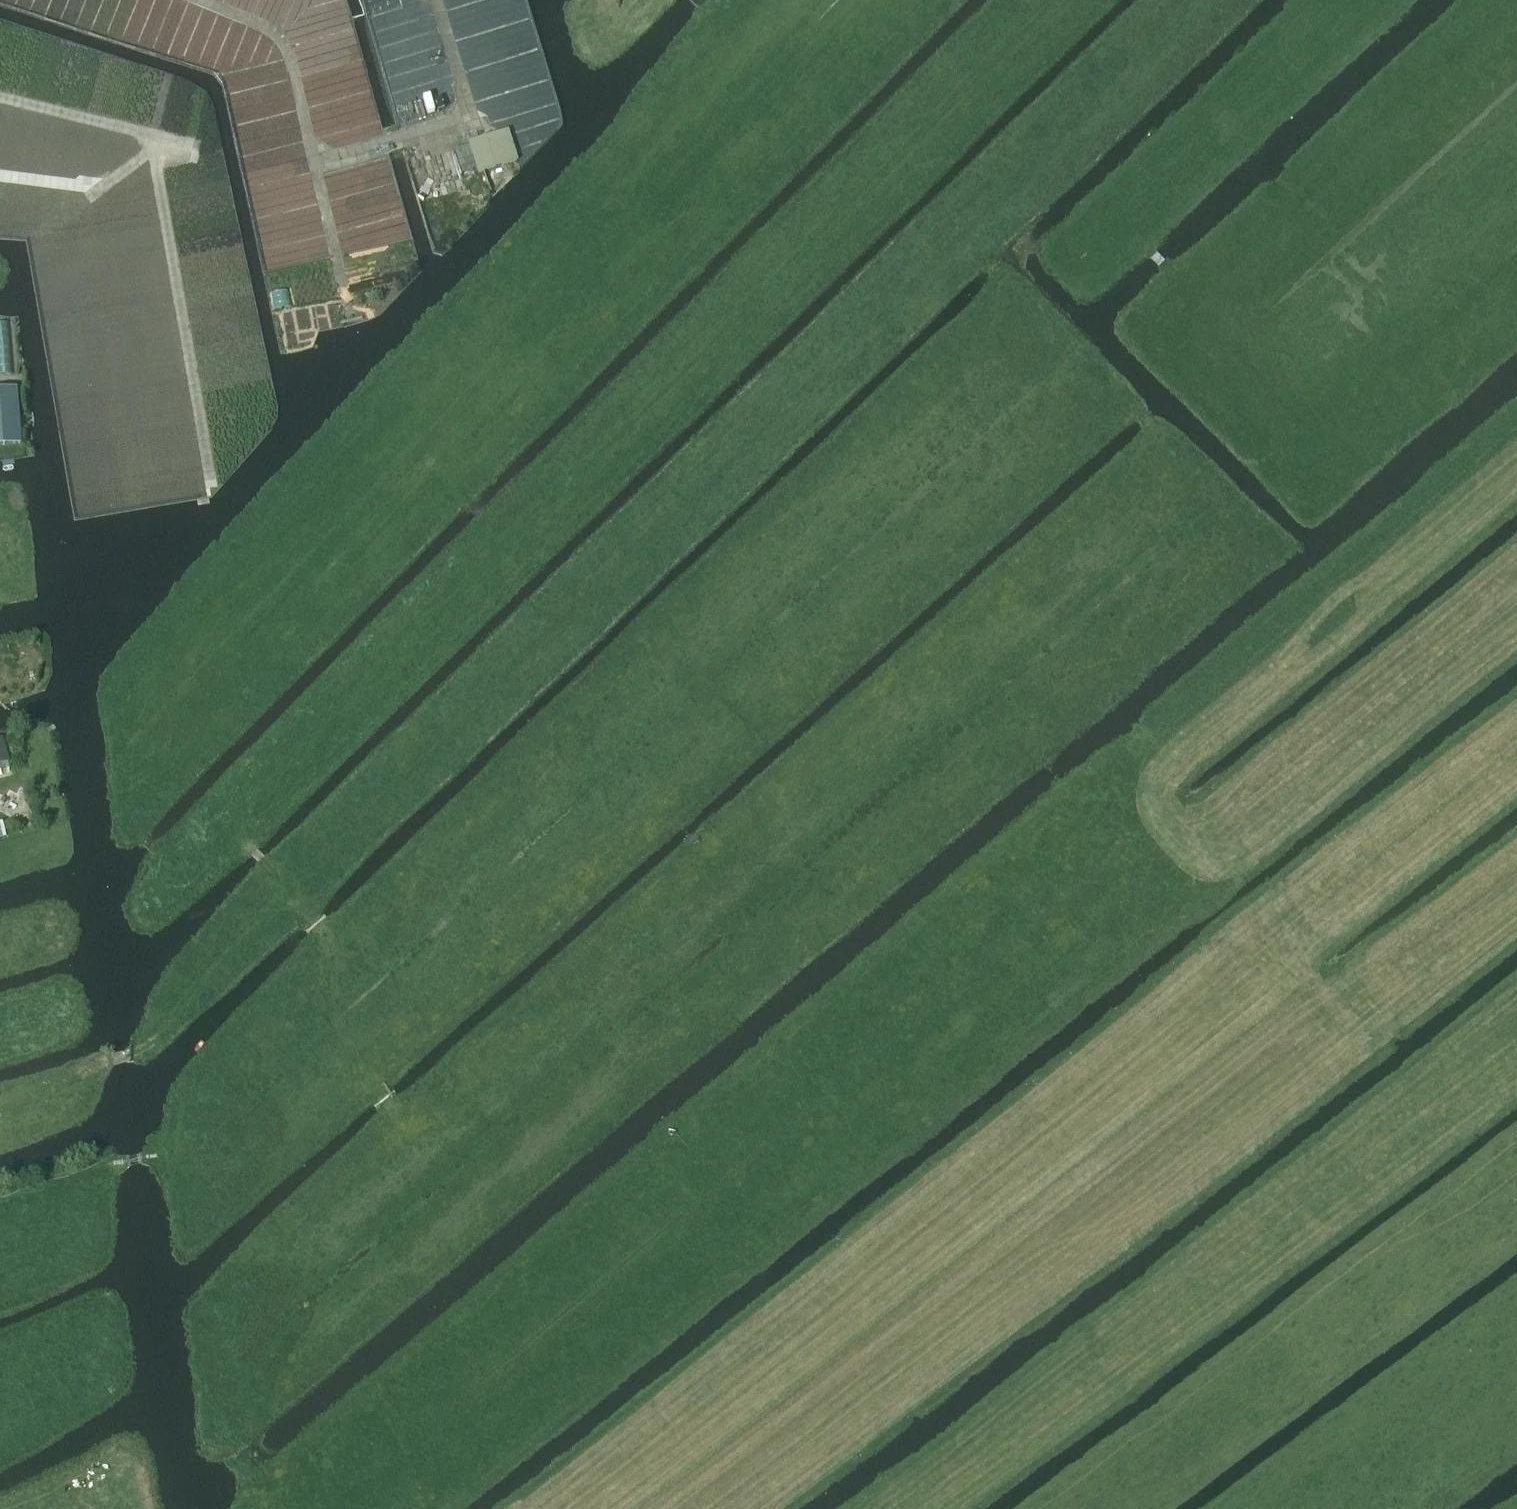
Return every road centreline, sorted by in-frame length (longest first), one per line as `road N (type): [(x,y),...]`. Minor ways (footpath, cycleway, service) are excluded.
road 1 (track): [(201,0),(282,42),(315,164),(473,122),(435,0)]
road 2 (track): [(206,456),(149,134),(0,97)]

